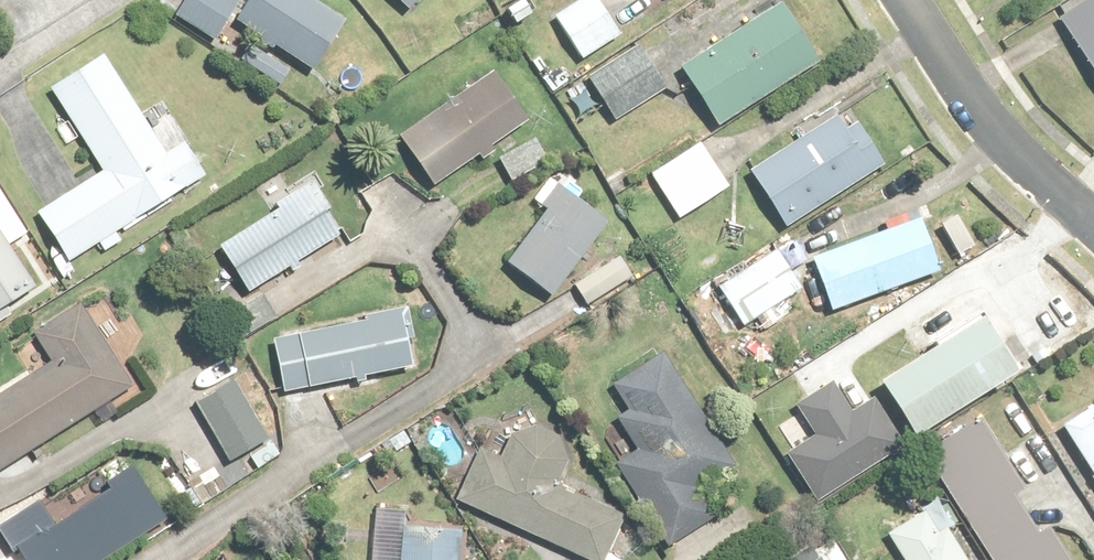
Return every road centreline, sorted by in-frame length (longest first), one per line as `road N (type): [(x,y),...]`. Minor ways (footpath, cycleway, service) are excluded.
road 1 (residential): [(902,0),(957,82),(1093,224)]

